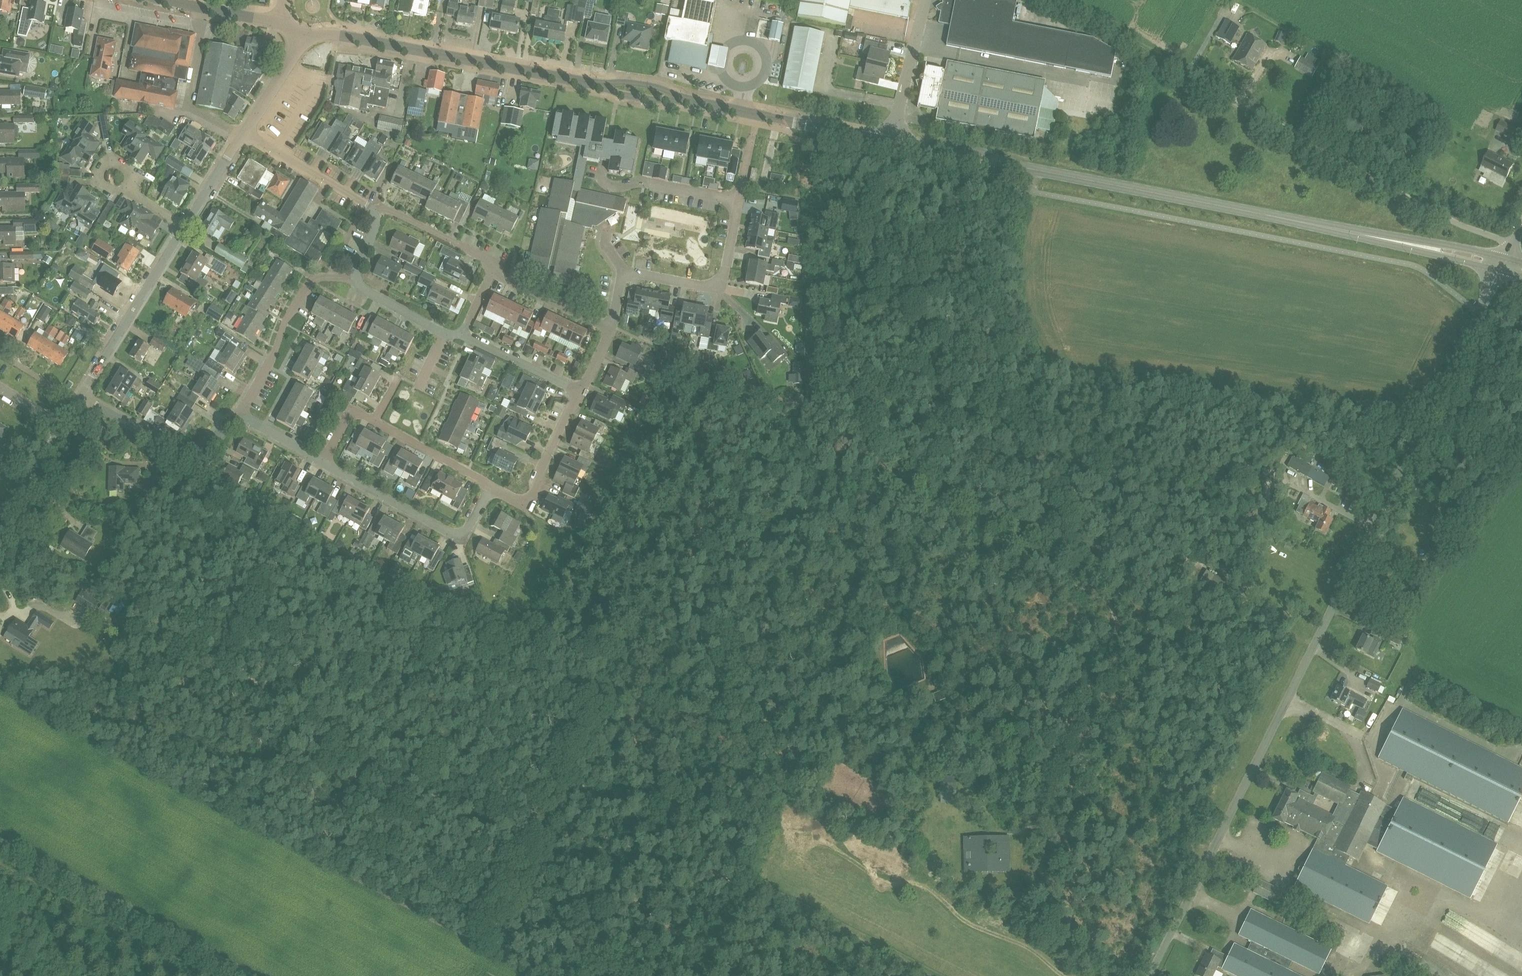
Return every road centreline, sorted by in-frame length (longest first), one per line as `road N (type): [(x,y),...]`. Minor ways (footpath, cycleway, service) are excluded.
road 1 (unclassified): [(1145,975),(1504,260)]
road 2 (primary): [(1504,260),(894,143)]
road 3 (track): [(452,931),(603,680),(729,757)]
road 4 (track): [(1062,0),(1443,216)]
road 5 (primary): [(600,84),(342,35),(305,37)]
road 6 (residential): [(320,462),(454,534),(468,529),(489,486)]
road 7 (tertiary): [(80,397),(187,224)]
road 8 (residential): [(237,418),(313,281),(356,276)]
road 9 (residential): [(623,273),(702,288),(718,282),(739,201)]
road 10 (residential): [(489,486),(518,500),(533,495),(580,389)]
road 11 (residential): [(374,214),(244,133)]
road 12 (residential): [(894,143),(925,0)]
road 13 (residential): [(739,201),(641,183),(610,188),(600,177)]
road 14 (primary): [(894,143),(757,115)]
road 15 (residential): [(494,266),(391,210),(374,214)]
road 16 (residential): [(610,330),(504,278),(494,266)]
road 17 (residential): [(489,486),(374,422)]
road 18 (residential): [(580,389),(462,333)]
road 19 (residential): [(192,454),(80,397)]

